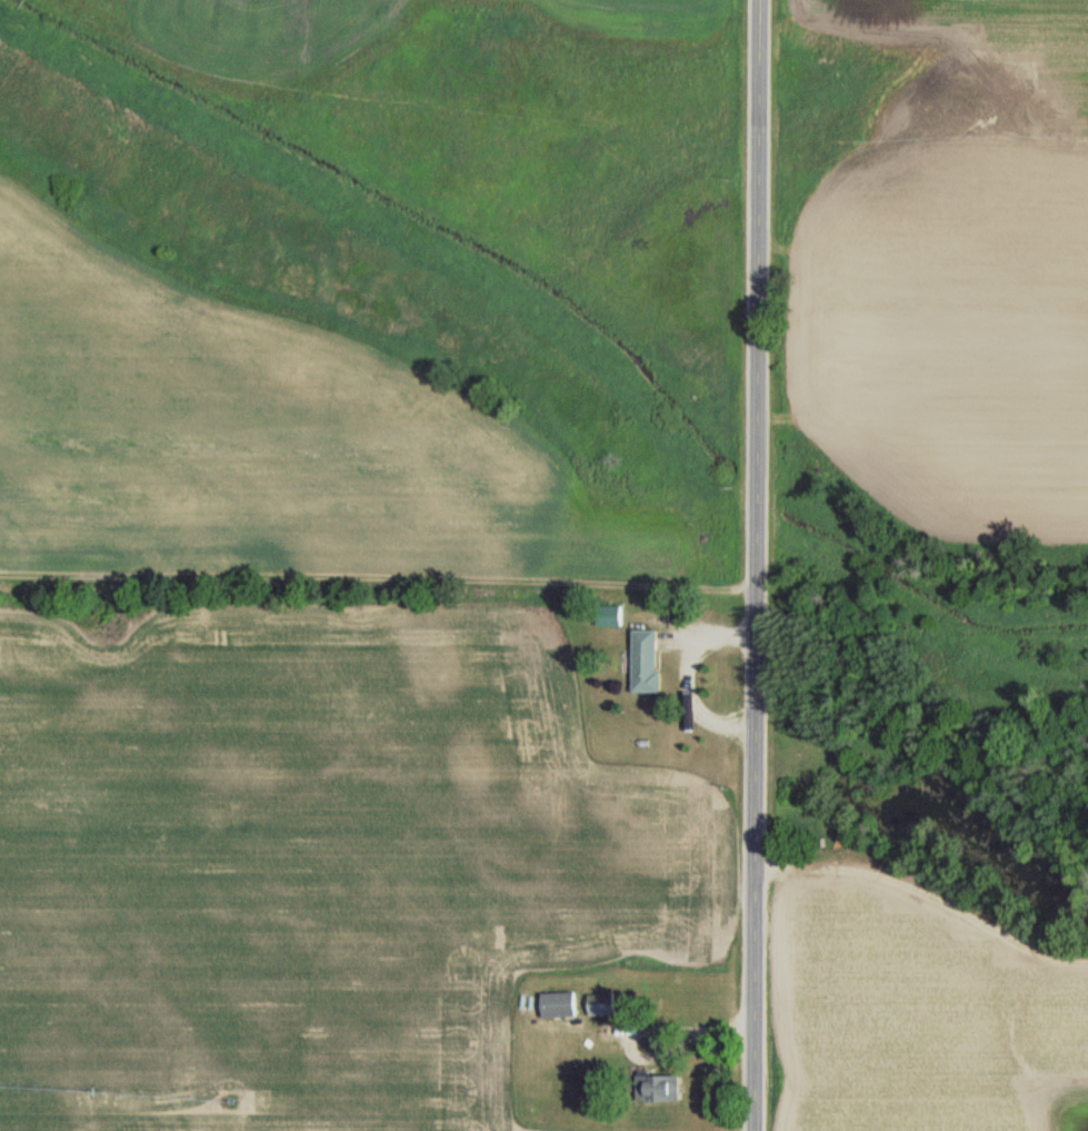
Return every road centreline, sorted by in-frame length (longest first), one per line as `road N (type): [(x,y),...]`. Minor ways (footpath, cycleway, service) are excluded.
road 1 (tertiary): [(753,1130),(758,0)]

